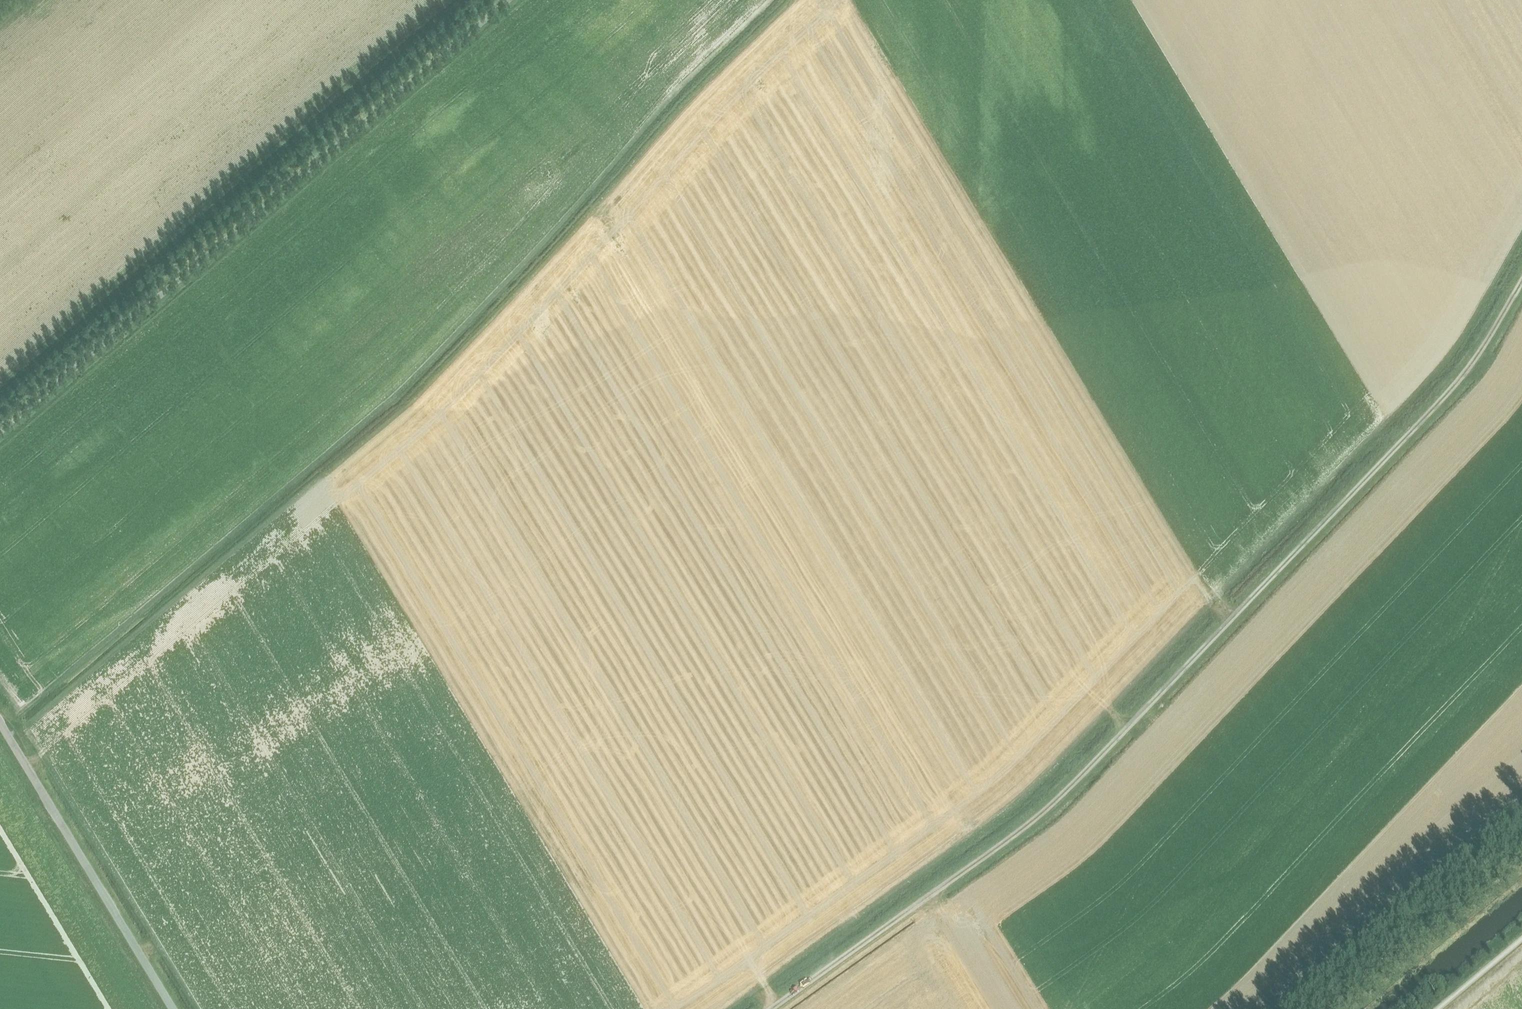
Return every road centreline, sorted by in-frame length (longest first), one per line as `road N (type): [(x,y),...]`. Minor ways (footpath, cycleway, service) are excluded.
road 1 (track): [(1521,277),(1485,342),(1045,814),(774,1008)]
road 2 (track): [(505,0),(0,433)]
road 3 (unclassified): [(173,1008),(0,723)]

